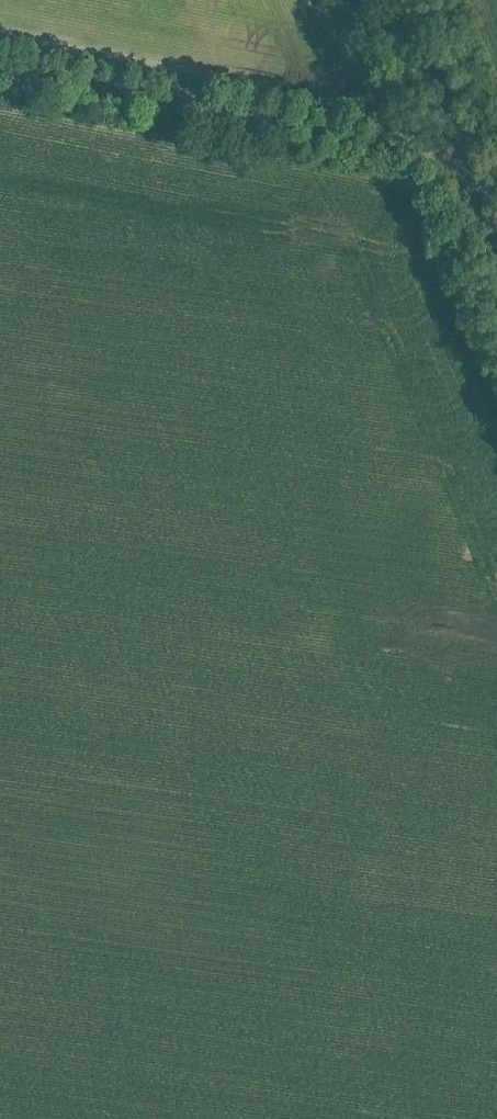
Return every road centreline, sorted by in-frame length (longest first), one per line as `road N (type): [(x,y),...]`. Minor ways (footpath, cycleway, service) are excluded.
road 1 (unclassified): [(496,287),(444,164),(0,77)]
road 2 (track): [(444,164),(387,0)]

